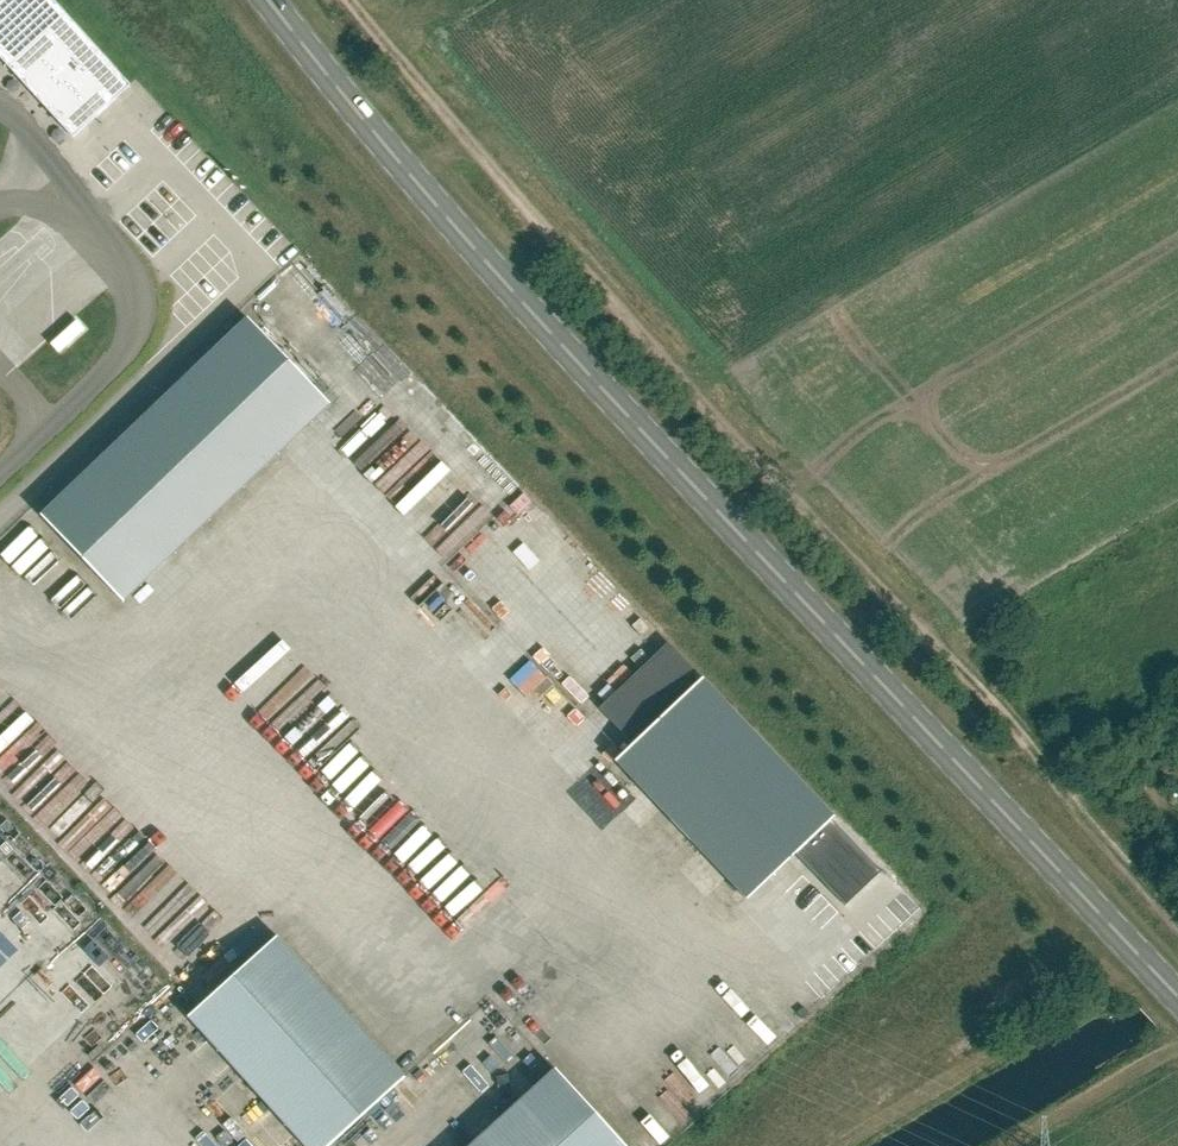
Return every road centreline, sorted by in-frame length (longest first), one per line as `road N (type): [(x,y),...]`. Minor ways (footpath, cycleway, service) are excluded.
road 1 (primary): [(1177,997),(546,334),(266,0)]
road 2 (track): [(1177,917),(345,0)]
road 3 (unclassified): [(0,627),(590,863)]

